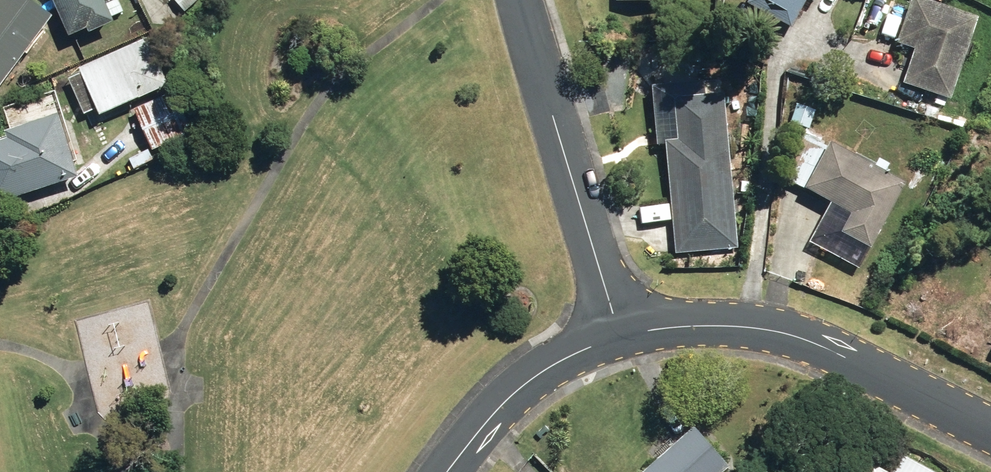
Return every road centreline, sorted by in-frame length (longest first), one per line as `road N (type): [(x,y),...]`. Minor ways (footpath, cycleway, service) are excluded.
road 1 (residential): [(624,336),(704,325),(784,332),(934,388),(990,421)]
road 2 (residential): [(523,0),(624,336)]
road 3 (residential): [(446,471),(504,408),(561,364),(624,336)]

